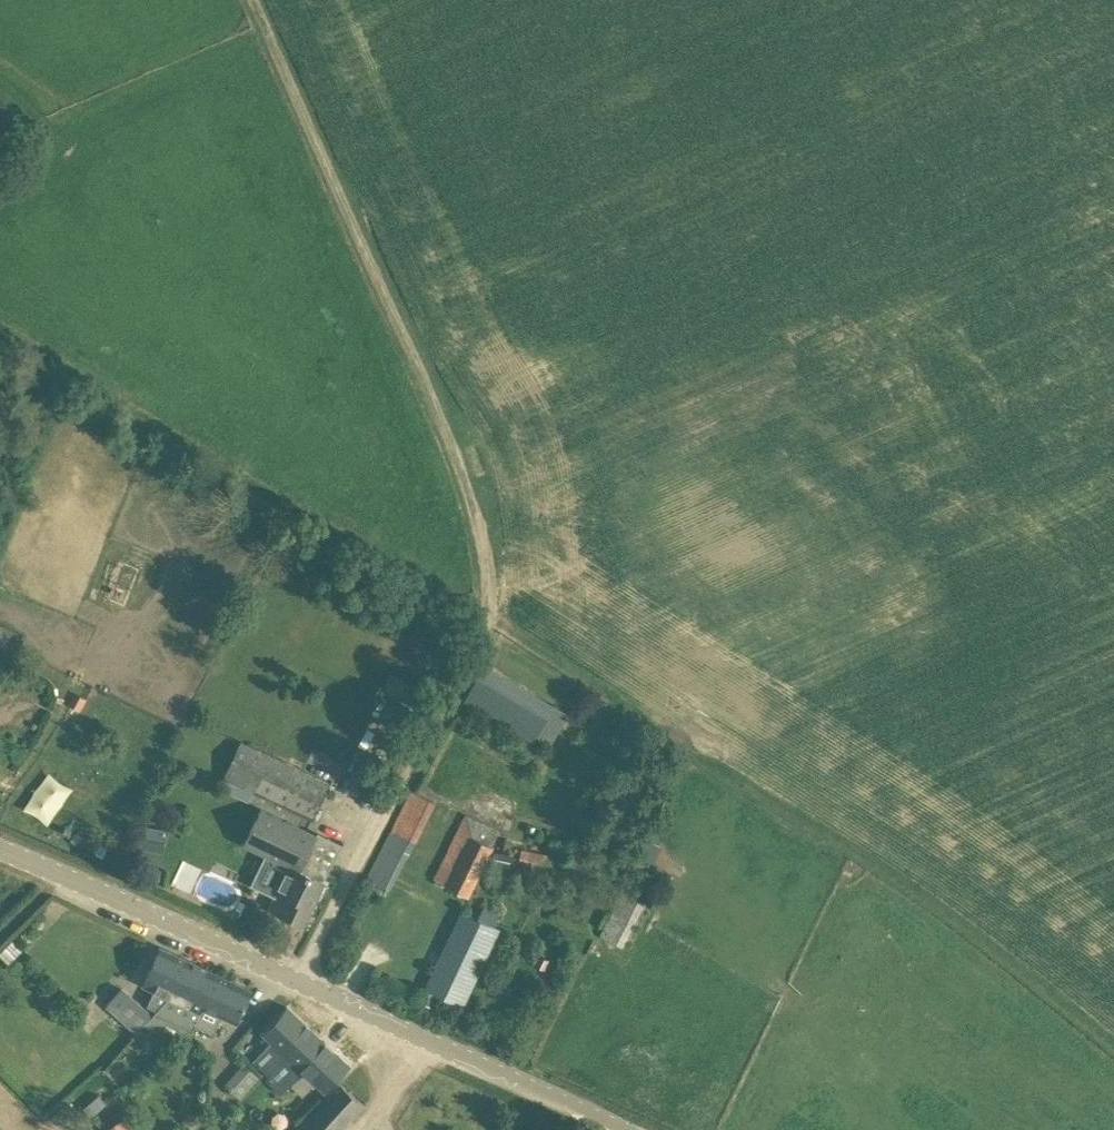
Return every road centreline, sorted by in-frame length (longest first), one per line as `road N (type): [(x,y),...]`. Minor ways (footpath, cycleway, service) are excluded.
road 1 (track): [(252,0),(480,502),(496,605),(401,783)]
road 2 (tertiary): [(628,1129),(297,979)]
road 3 (tertiary): [(297,979),(0,849)]
road 4 (unclassified): [(401,783),(297,979)]

